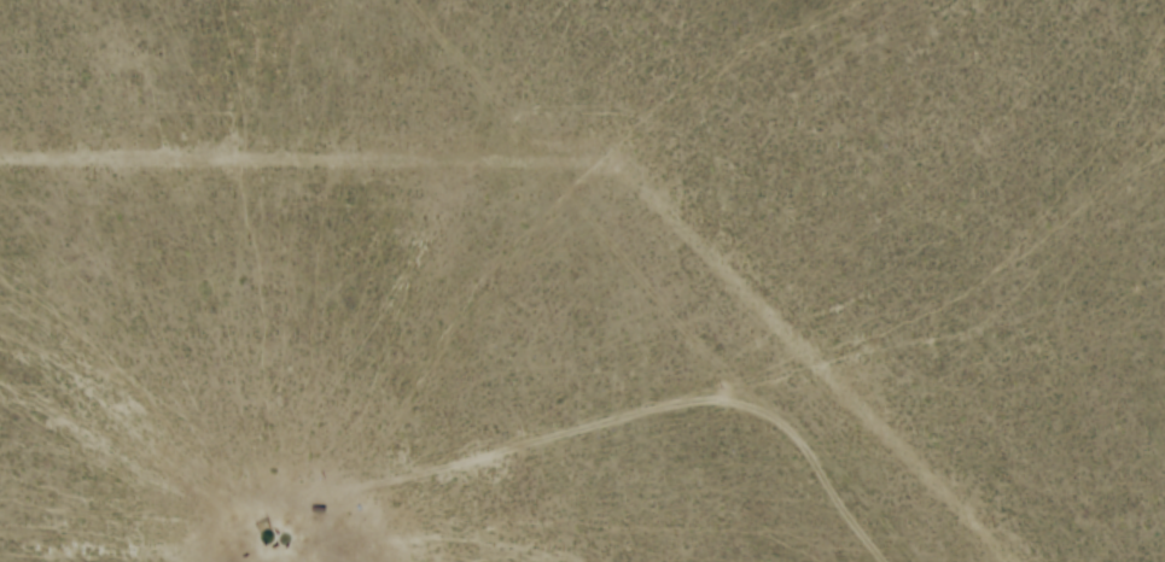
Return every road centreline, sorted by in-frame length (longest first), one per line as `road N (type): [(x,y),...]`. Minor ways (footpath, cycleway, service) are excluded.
road 1 (track): [(916,561),(790,425),(763,406),(723,398),(650,409),(456,466),(238,514)]
road 2 (track): [(391,0),(723,398)]

